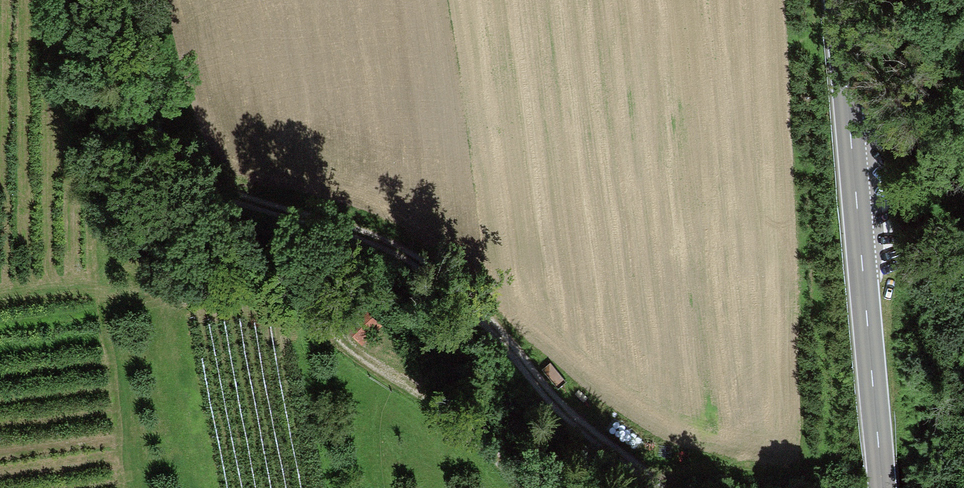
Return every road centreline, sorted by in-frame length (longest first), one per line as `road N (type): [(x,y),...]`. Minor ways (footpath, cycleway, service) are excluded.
road 1 (track): [(666,487),(614,436),(569,413),(458,293),(384,242),(243,188),(185,140),(153,69),(138,0)]
road 2 (secondary): [(837,0),(882,487)]
road 3 (track): [(527,487),(301,319)]

